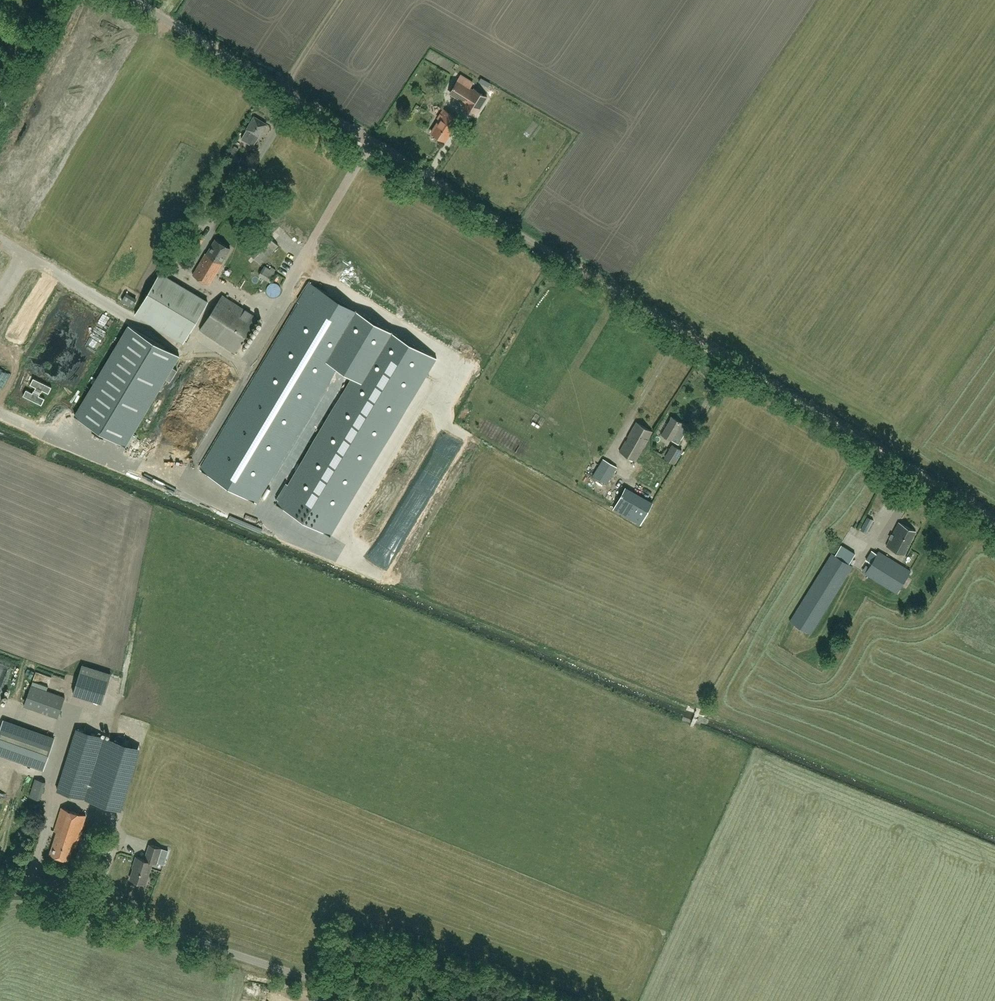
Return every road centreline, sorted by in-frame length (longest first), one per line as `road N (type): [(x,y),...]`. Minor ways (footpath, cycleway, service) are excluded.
road 1 (unclassified): [(994,534),(947,491),(121,0)]
road 2 (unclassified): [(374,1000),(38,889),(0,893)]

